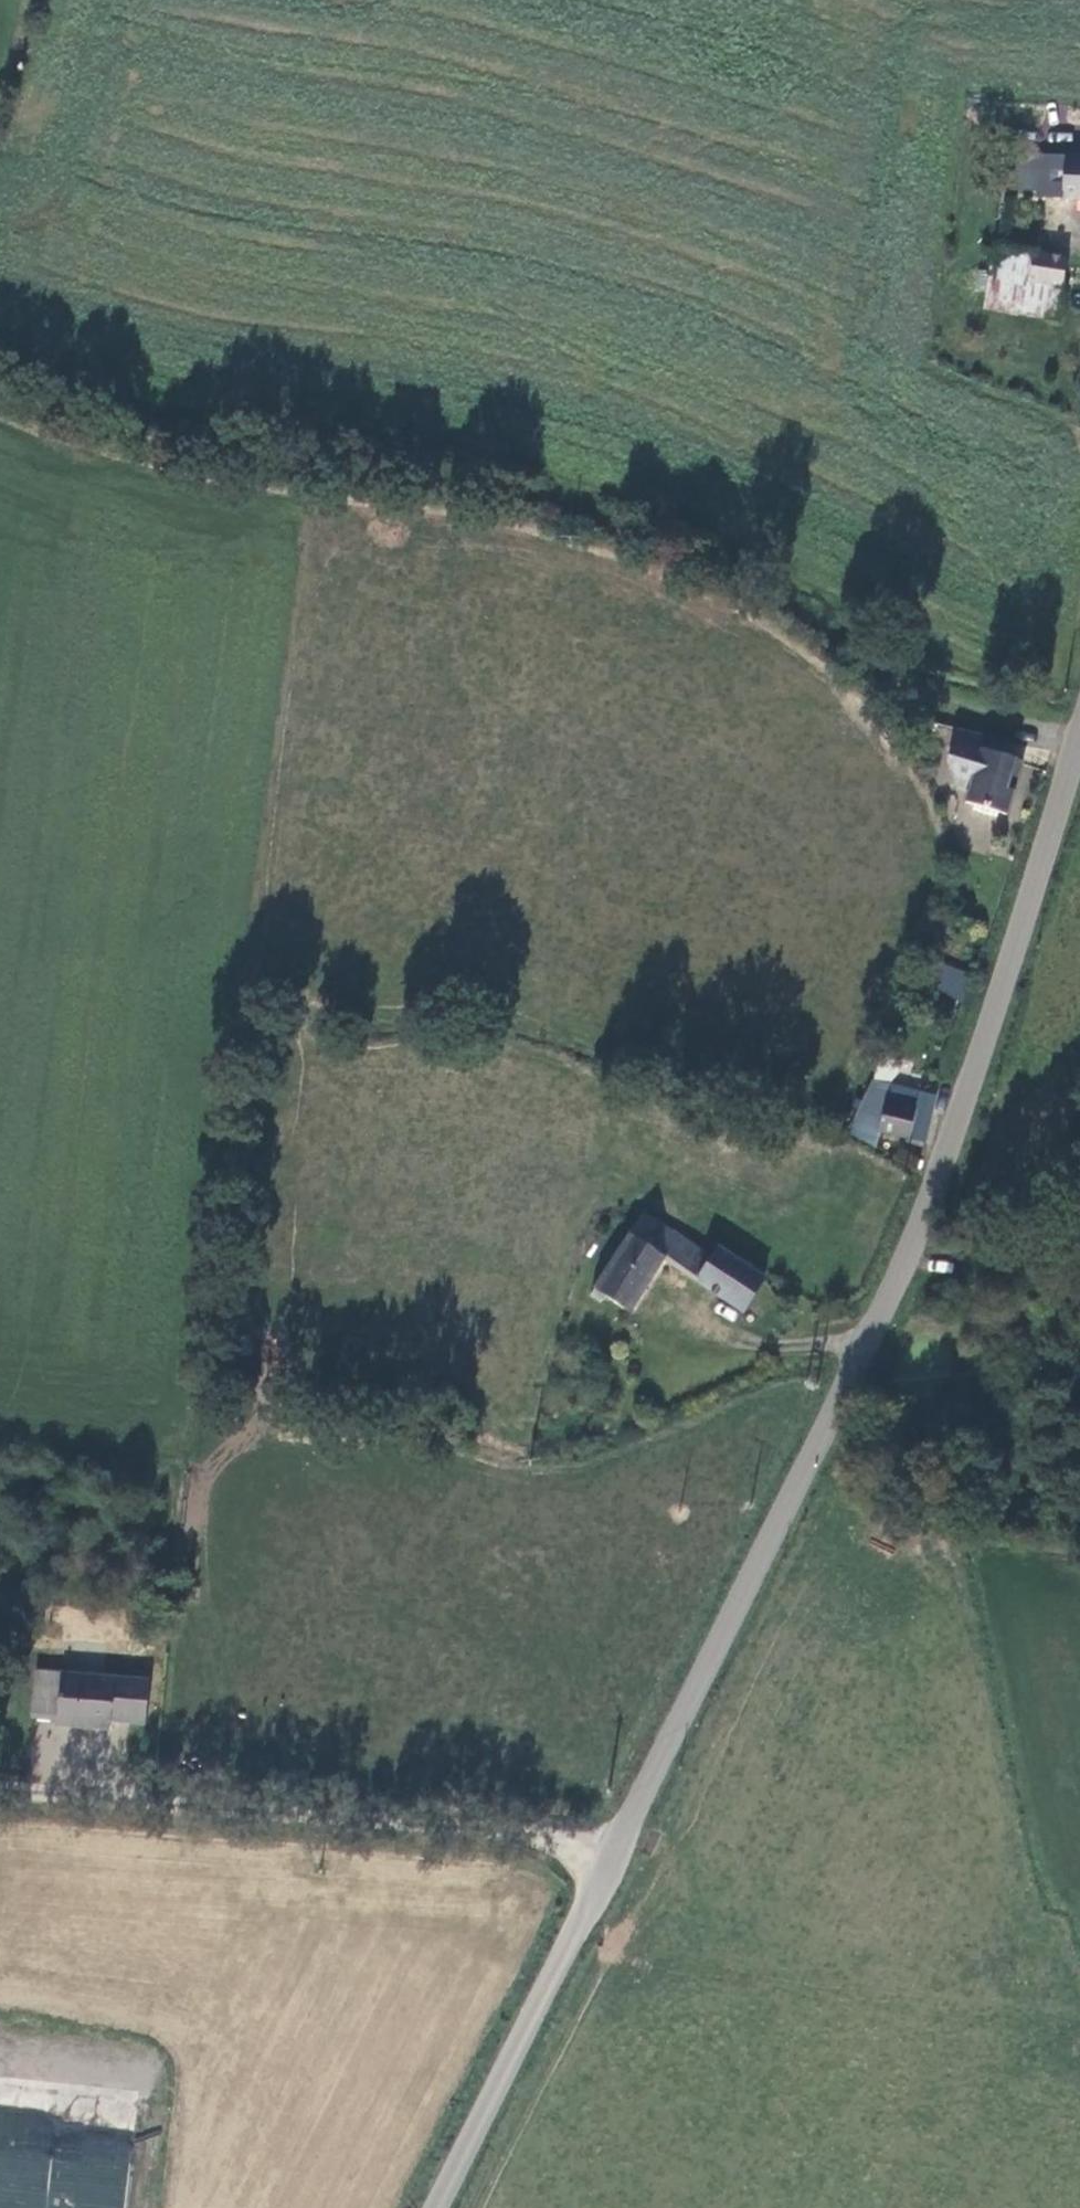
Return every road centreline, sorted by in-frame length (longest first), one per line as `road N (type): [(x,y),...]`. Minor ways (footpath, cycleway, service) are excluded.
road 1 (tertiary): [(1079,731),(902,1267),(435,2207)]

